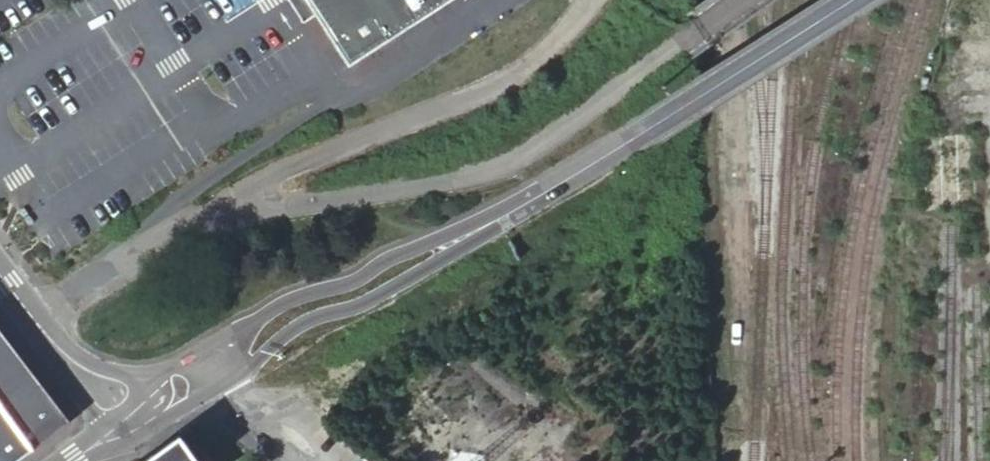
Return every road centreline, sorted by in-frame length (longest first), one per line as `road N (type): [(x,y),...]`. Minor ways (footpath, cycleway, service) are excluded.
road 1 (unclassified): [(33,320),(210,214),(493,167),(741,0)]
road 2 (tertiary): [(210,367),(669,113),(848,0)]
road 3 (unclassified): [(210,367),(323,460)]
road 4 (unclassified): [(163,395),(50,338)]

